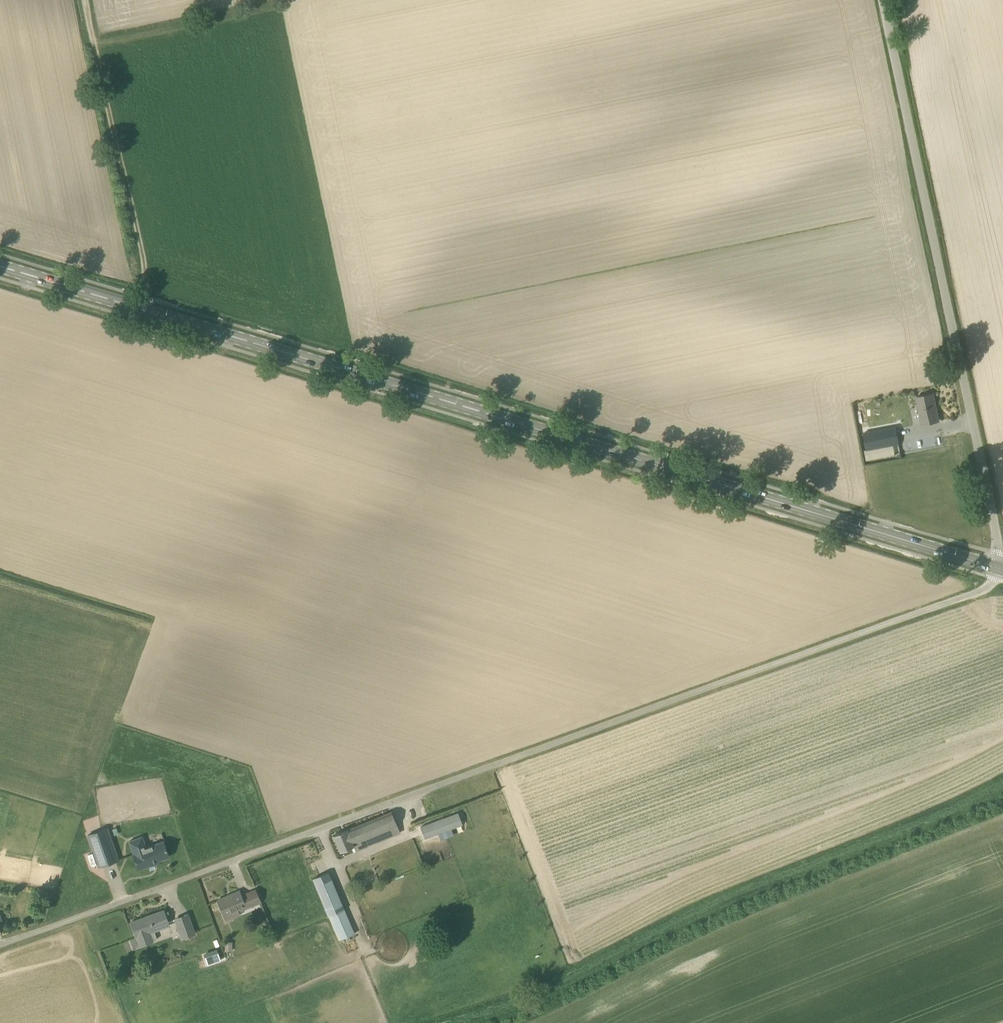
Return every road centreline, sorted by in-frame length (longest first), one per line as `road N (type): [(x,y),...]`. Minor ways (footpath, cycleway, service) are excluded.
road 1 (unclassified): [(998,570),(972,593),(0,946)]
road 2 (primary): [(998,570),(0,265)]
road 3 (unclassified): [(998,570),(998,526),(886,0)]
road 4 (track): [(152,310),(85,0)]

